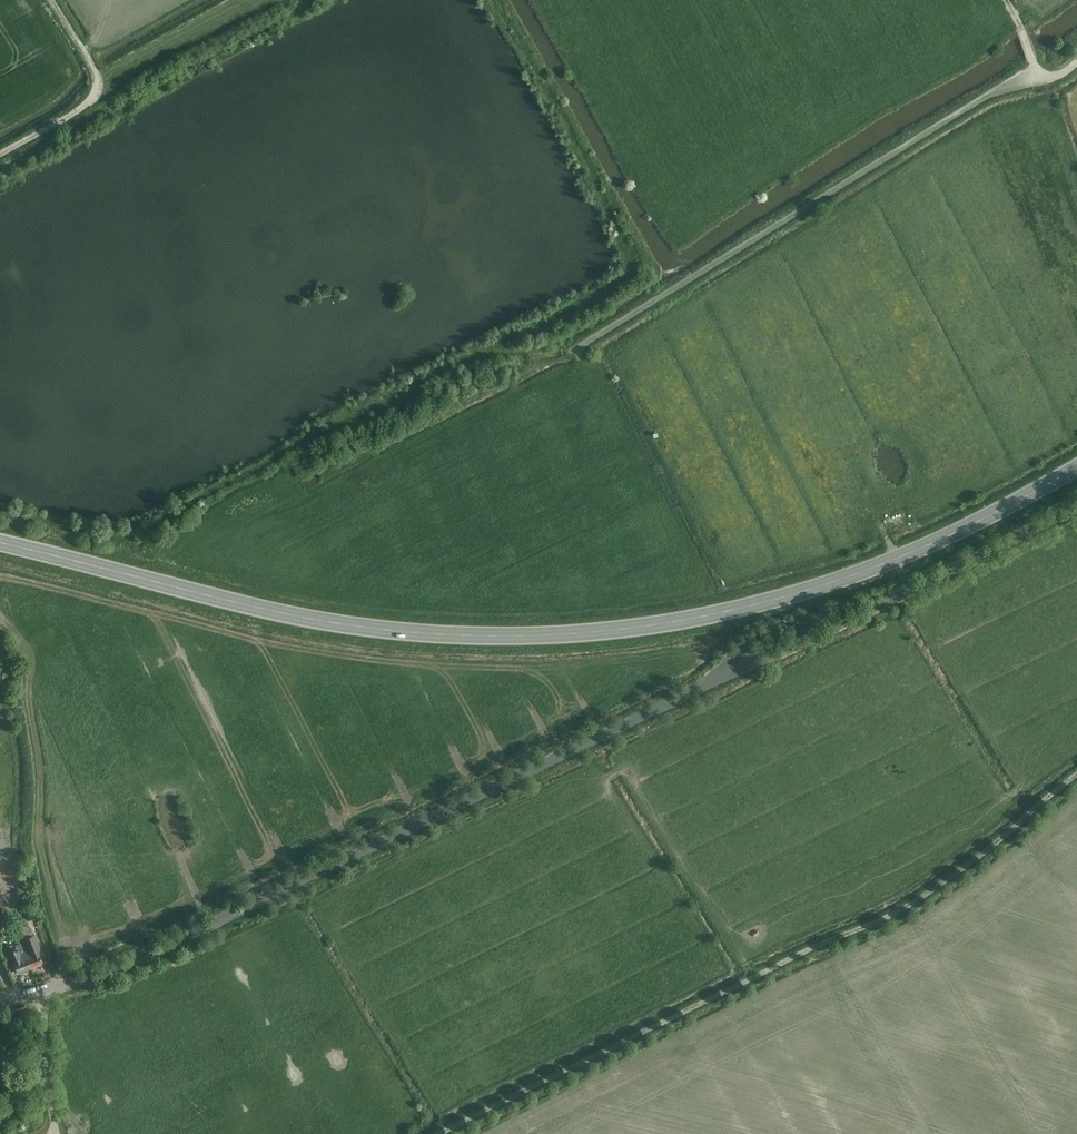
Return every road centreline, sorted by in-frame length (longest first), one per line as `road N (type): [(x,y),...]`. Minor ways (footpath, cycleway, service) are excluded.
road 1 (secondary): [(0,542),(324,622),(559,635),(694,618),(841,580),(1076,469)]
road 2 (residential): [(44,992),(174,942),(733,673)]
road 3 (track): [(442,1133),(887,918),(1000,844),(1076,777)]
road 4 (track): [(1076,59),(972,105),(578,347)]
road 5 (track): [(0,154),(92,102),(91,72),(47,0)]
road 6 (residential): [(57,1133),(44,992)]

